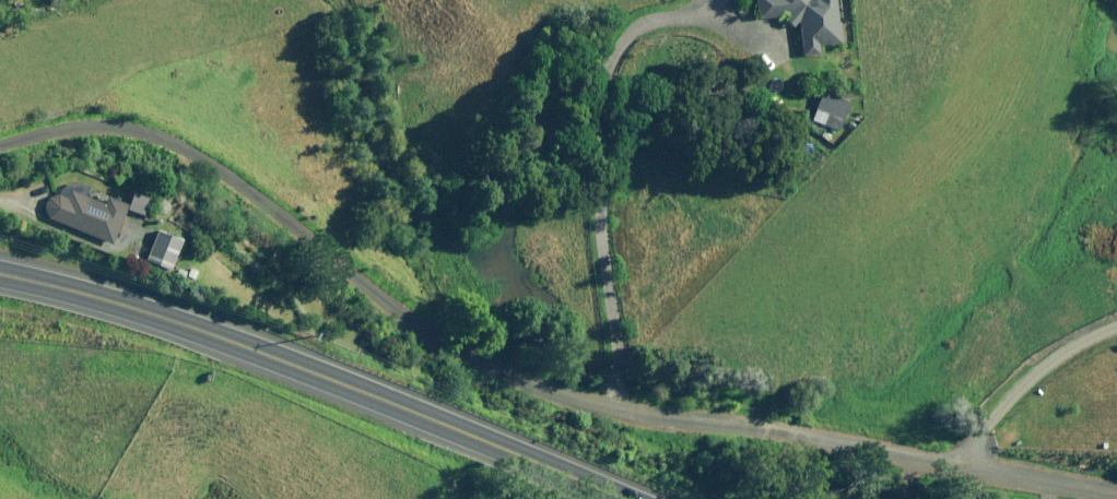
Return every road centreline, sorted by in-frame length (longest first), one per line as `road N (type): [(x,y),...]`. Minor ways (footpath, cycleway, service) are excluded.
road 1 (unclassified): [(1116,493),(564,396),(425,329),(247,192),(176,147),(115,127),(0,146)]
road 2 (primary): [(0,274),(251,348),(622,498)]

